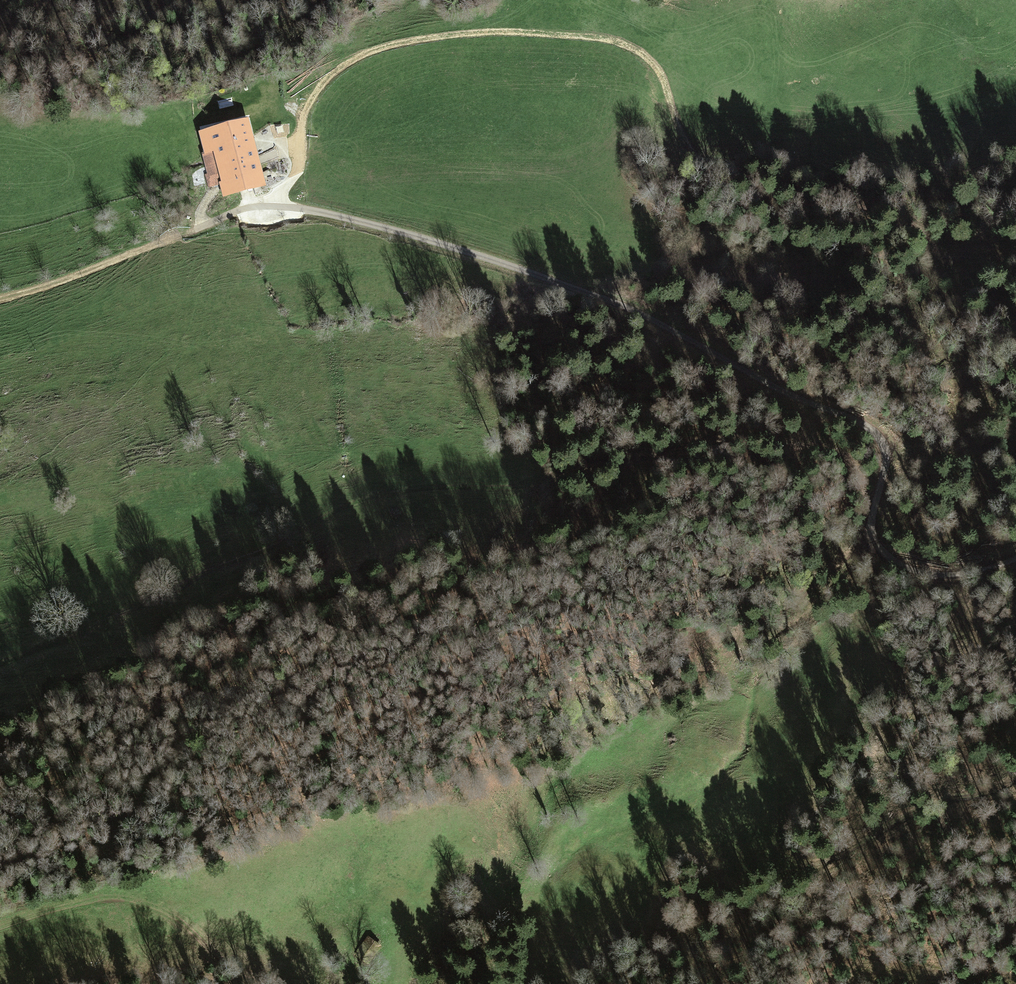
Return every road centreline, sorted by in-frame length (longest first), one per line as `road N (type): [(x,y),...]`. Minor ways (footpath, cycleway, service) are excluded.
road 1 (track): [(1015,562),(946,576),(900,563),(878,537),(886,454),(875,430),(614,301),(382,227),(254,208),(0,298)]
road 2 (track): [(876,517),(848,466),(834,456),(734,434),(540,482),(401,487),(355,500),(108,620),(83,623),(0,610)]
road 3 (track): [(271,208),(296,168),(324,79),(394,44),(500,29),(626,44),(659,74),(683,138)]
road 4 (track): [(1015,208),(986,222),(961,259),(950,258),(902,217),(840,195),(725,175),(698,159),(683,138)]
road 5 (track): [(0,928),(134,898),(179,920),(247,974),(276,983)]
road 6 (track): [(1015,777),(880,827)]

